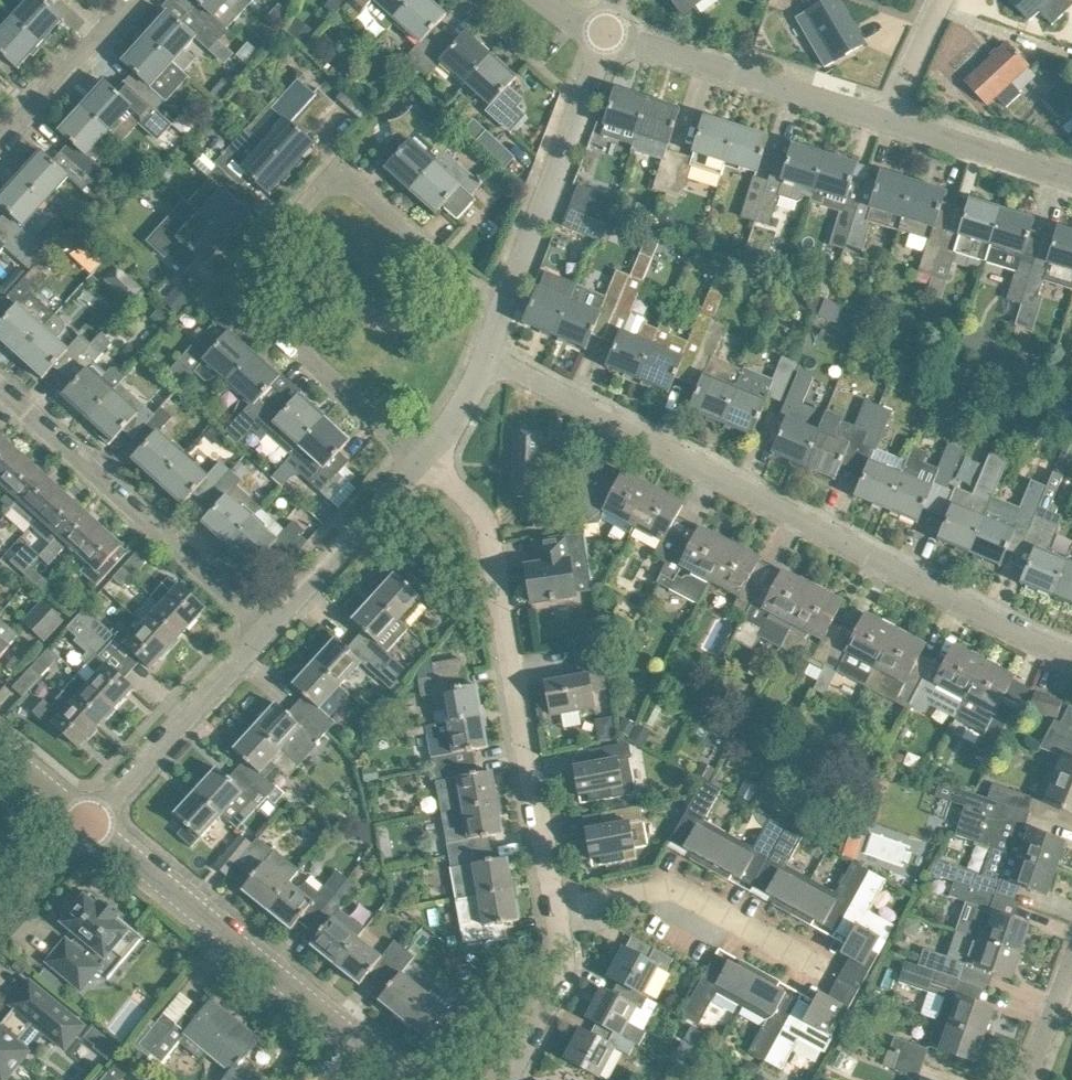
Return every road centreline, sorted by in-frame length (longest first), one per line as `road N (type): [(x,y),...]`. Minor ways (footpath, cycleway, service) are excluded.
road 1 (residential): [(1071,655),(485,358)]
road 2 (residential): [(427,457),(242,291),(236,276),(242,257),(319,178),(337,173),(361,183),(502,317)]
road 3 (residential): [(557,905),(480,522),(427,457)]
road 4 (tertiary): [(403,1079),(88,824)]
road 5 (residential): [(260,625),(0,392)]
road 6 (residential): [(502,317),(607,33)]
road 7 (residential): [(890,120),(607,33)]
road 8 (residential): [(88,824),(260,625)]
road 9 (residential): [(786,944),(670,890),(557,905)]
road 10 (residential): [(260,625),(427,457)]
road 11 (residential): [(0,145),(135,0)]
road 12 (residential): [(499,1079),(557,983),(557,905)]
road 13 (residential): [(1071,177),(890,120)]
road 14 (unclassified): [(1022,1079),(1071,951)]
road 15 (residential): [(0,922),(88,824)]
road 16 (residential): [(890,120),(943,0)]

